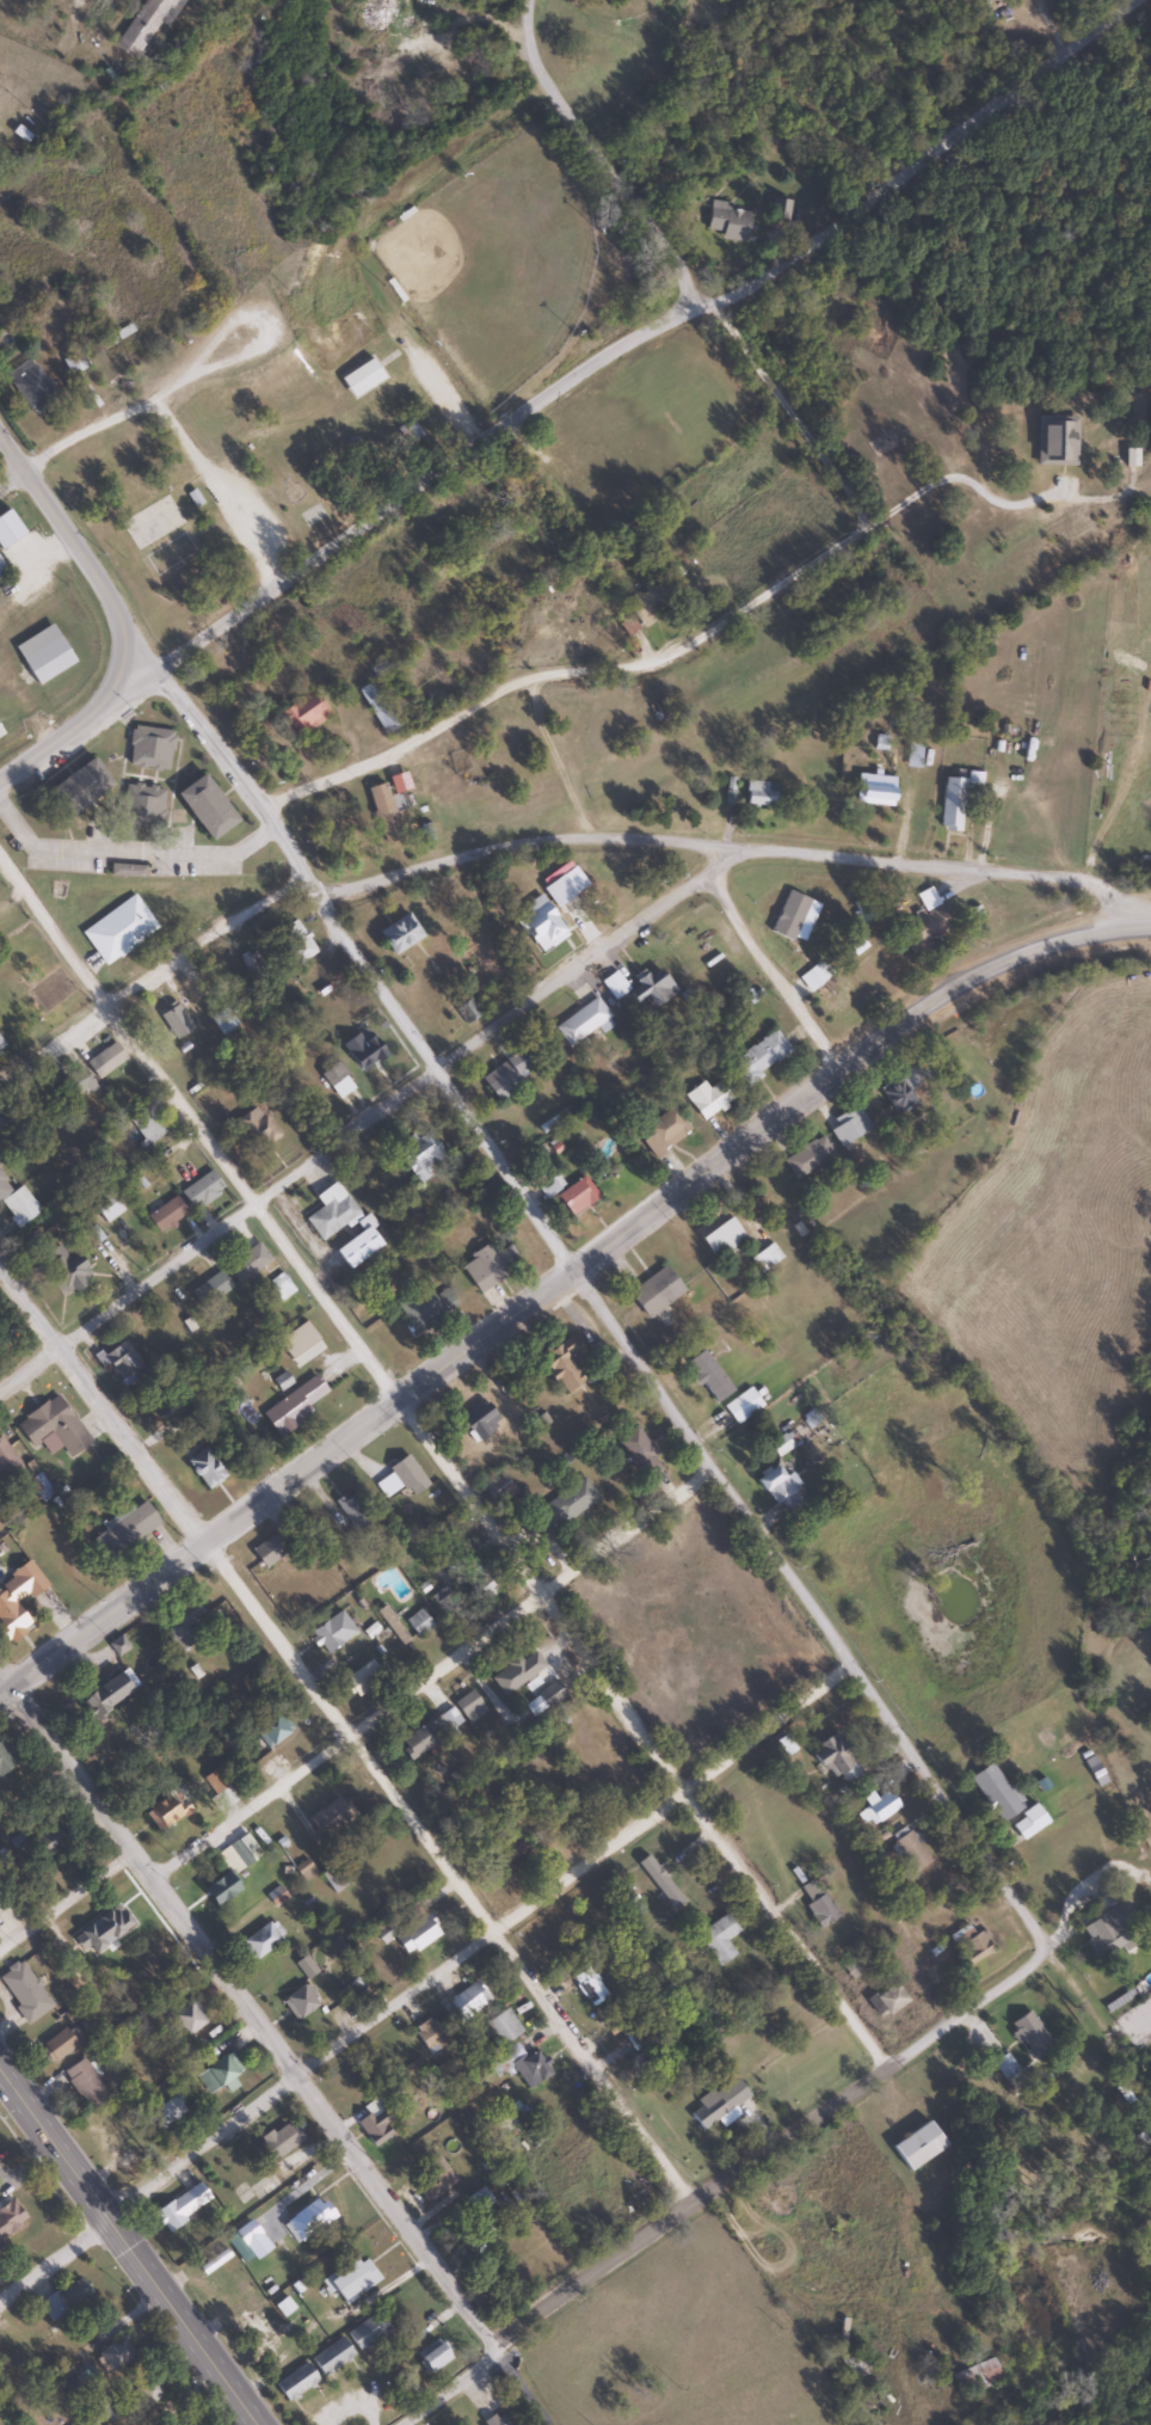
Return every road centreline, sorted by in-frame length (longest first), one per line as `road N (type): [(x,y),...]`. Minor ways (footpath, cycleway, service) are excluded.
road 1 (residential): [(1114,2052),(666,1400),(567,1273),(264,809),(124,633)]
road 2 (residential): [(892,2074),(0,856)]
road 3 (residential): [(1118,931),(1094,873),(547,840),(339,894),(310,884),(111,1008),(0,1092)]
road 4 (residential): [(109,695),(156,673),(697,302),(1052,0)]
road 5 (residential): [(696,2205),(0,1260)]
road 6 (residential): [(0,2306),(849,1664)]
road 7 (tertiary): [(5,1686),(836,1066)]
road 8 (residential): [(264,809),(529,679),(660,659),(855,540),(858,518),(833,469),(697,302)]
road 9 (residential): [(0,1388),(436,1068),(753,849)]
road 10 (residential): [(497,2347),(129,1855)]
road 11 (residential): [(353,1739),(710,1468)]
road 12 (trunk): [(255,2424),(0,2066)]
road 13 (residential): [(696,2205),(892,2074),(1050,1951)]
road 14 (residential): [(412,2424),(497,2347),(696,2205)]
road 15 (residential): [(697,302),(529,50),(530,0)]
road 16 (tertiary): [(836,1066),(952,988),(1033,951),(1118,931)]
road 17 (residential): [(0,489),(191,372),(273,333)]
road 18 (secondary): [(109,695),(124,662),(116,608),(0,433)]
road 19 (residential): [(150,1883),(353,1739)]
road 20 (residential): [(836,1066),(712,877)]
road 21 (residential): [(129,1855),(0,1679)]
road 22 (residential): [(0,1955),(129,1855)]
road 23 (secondary): [(0,779),(109,695)]

